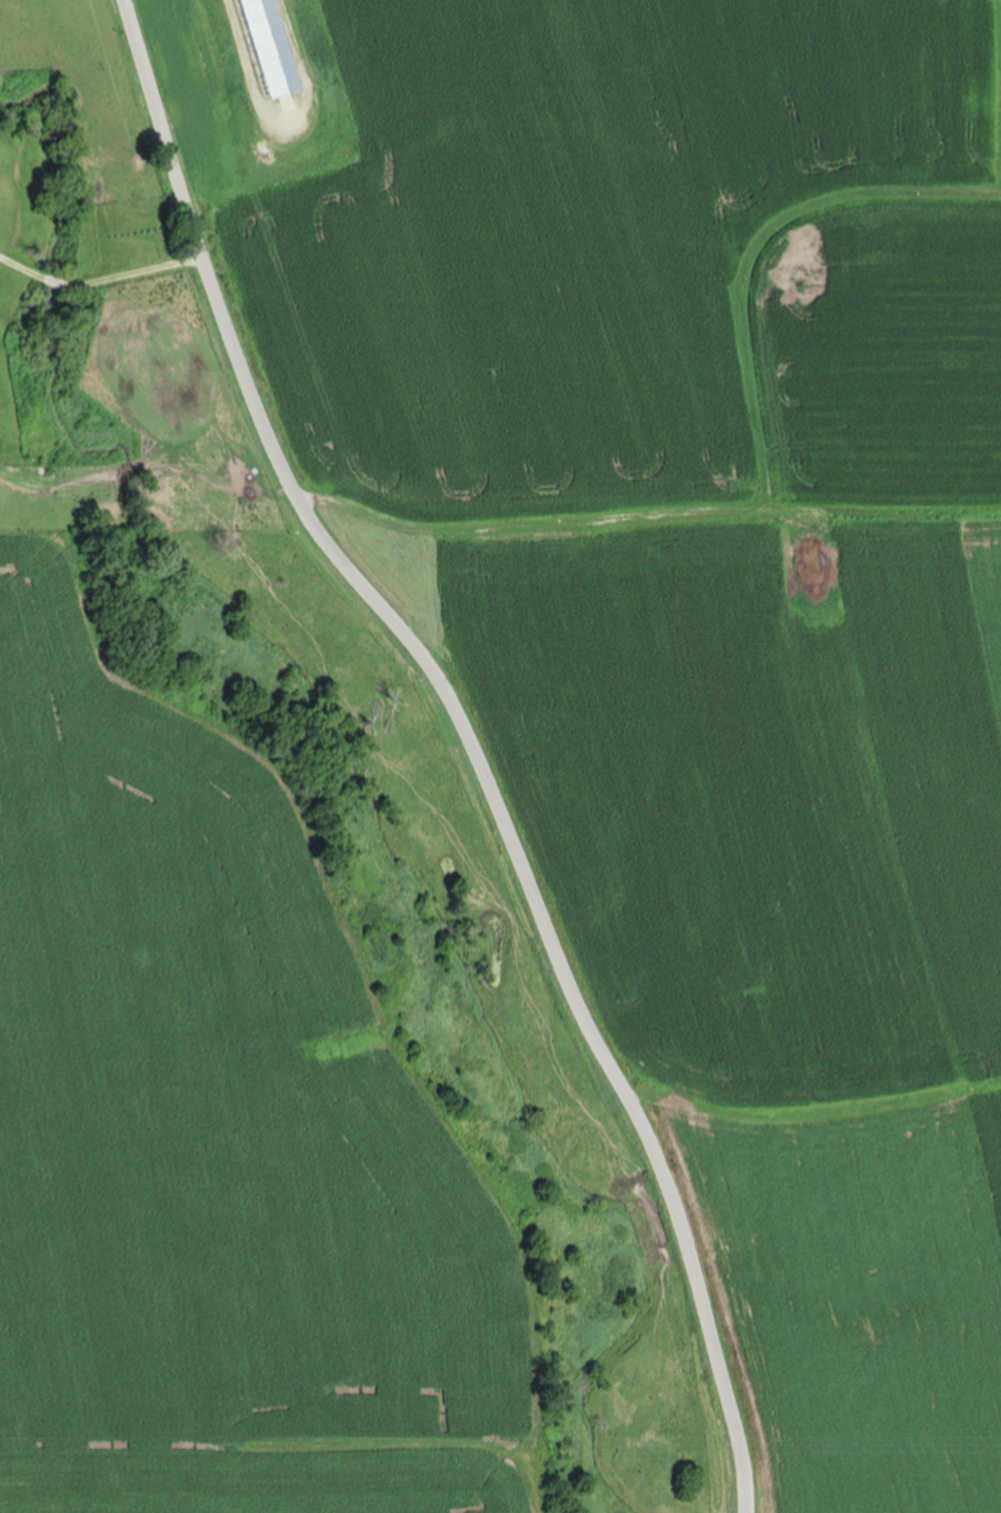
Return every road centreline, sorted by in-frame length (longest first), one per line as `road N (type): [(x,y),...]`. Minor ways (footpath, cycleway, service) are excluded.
road 1 (residential): [(685,1512),(689,1360),(653,1211),(354,583),(265,448),(208,291),(120,0)]

